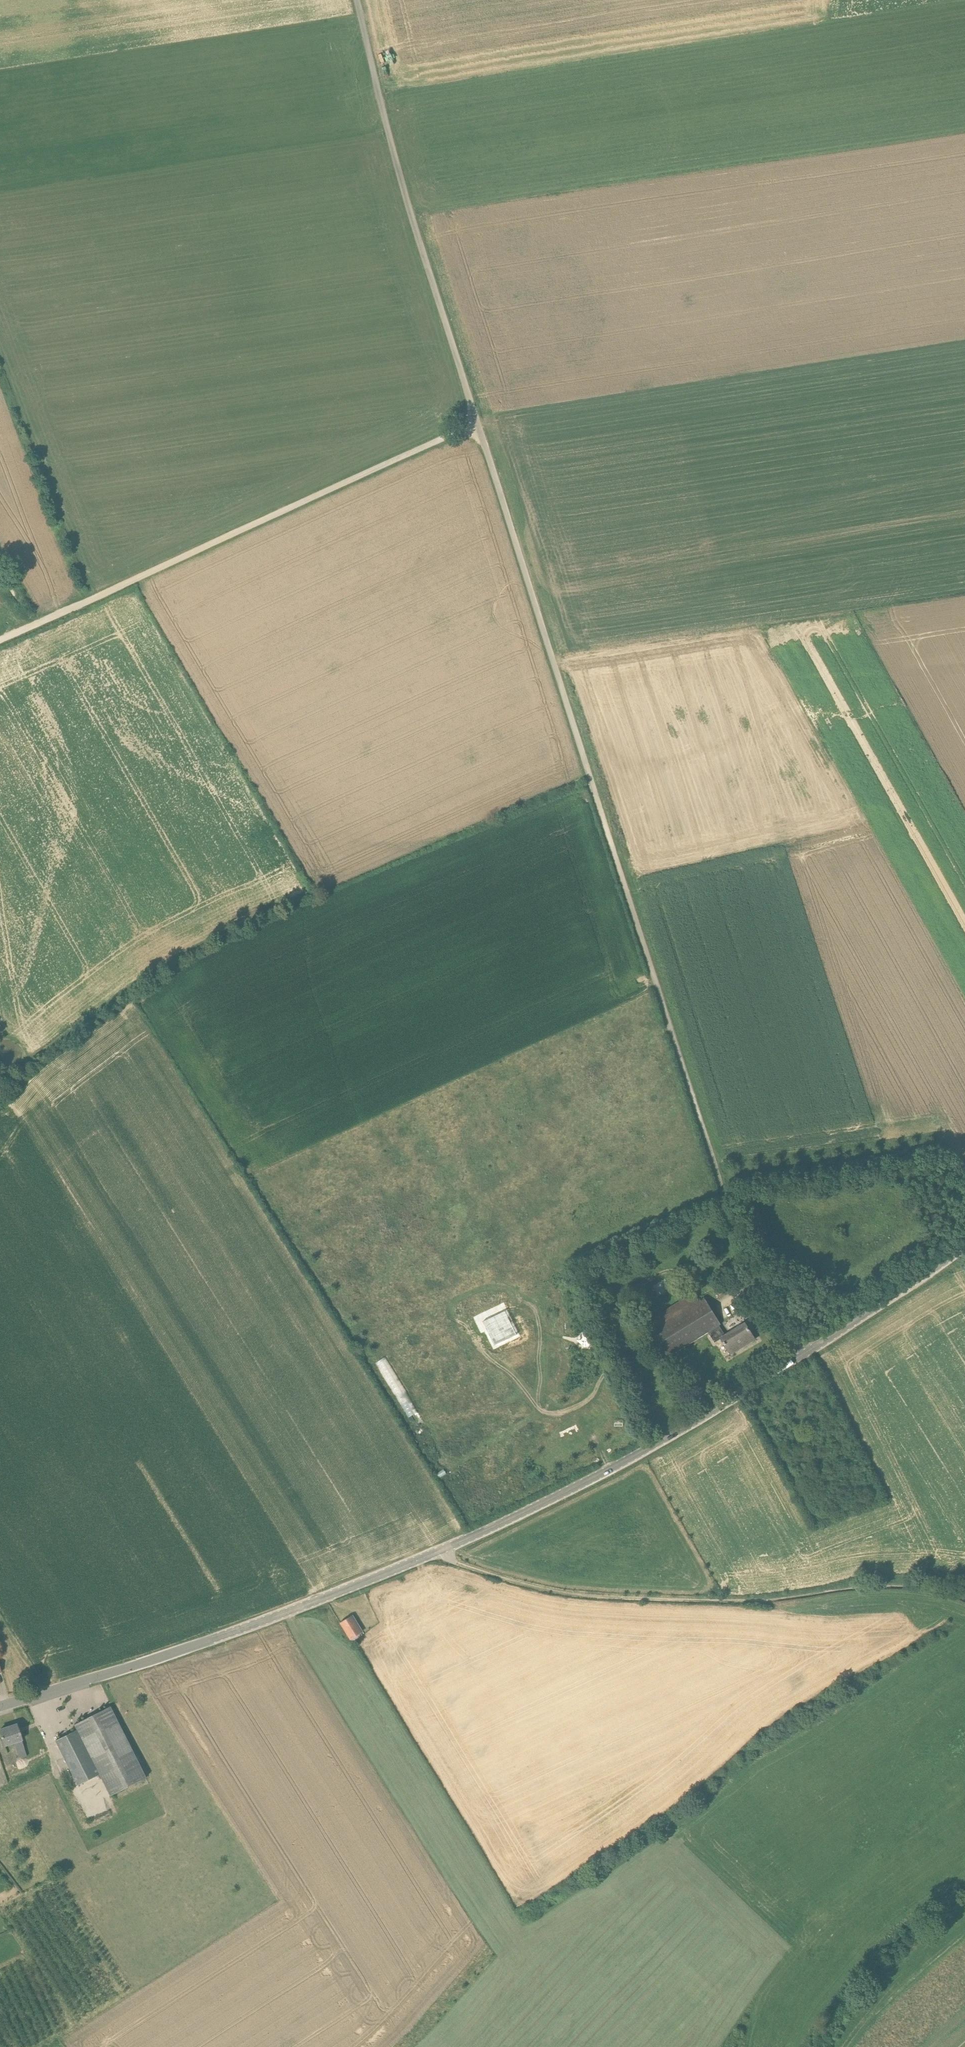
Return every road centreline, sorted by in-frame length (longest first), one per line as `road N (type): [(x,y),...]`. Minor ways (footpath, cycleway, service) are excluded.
road 1 (unclassified): [(800,1355),(728,1212),(424,256),(356,0)]
road 2 (unclassified): [(0,1706),(265,1620),(447,1548),(625,1461),(800,1355)]
road 3 (track): [(959,1594),(889,1585),(752,1601),(600,1597),(505,1580),(440,1551)]
road 4 (track): [(0,640),(477,424)]
road 5 (unclassified): [(800,1355),(964,1247)]

